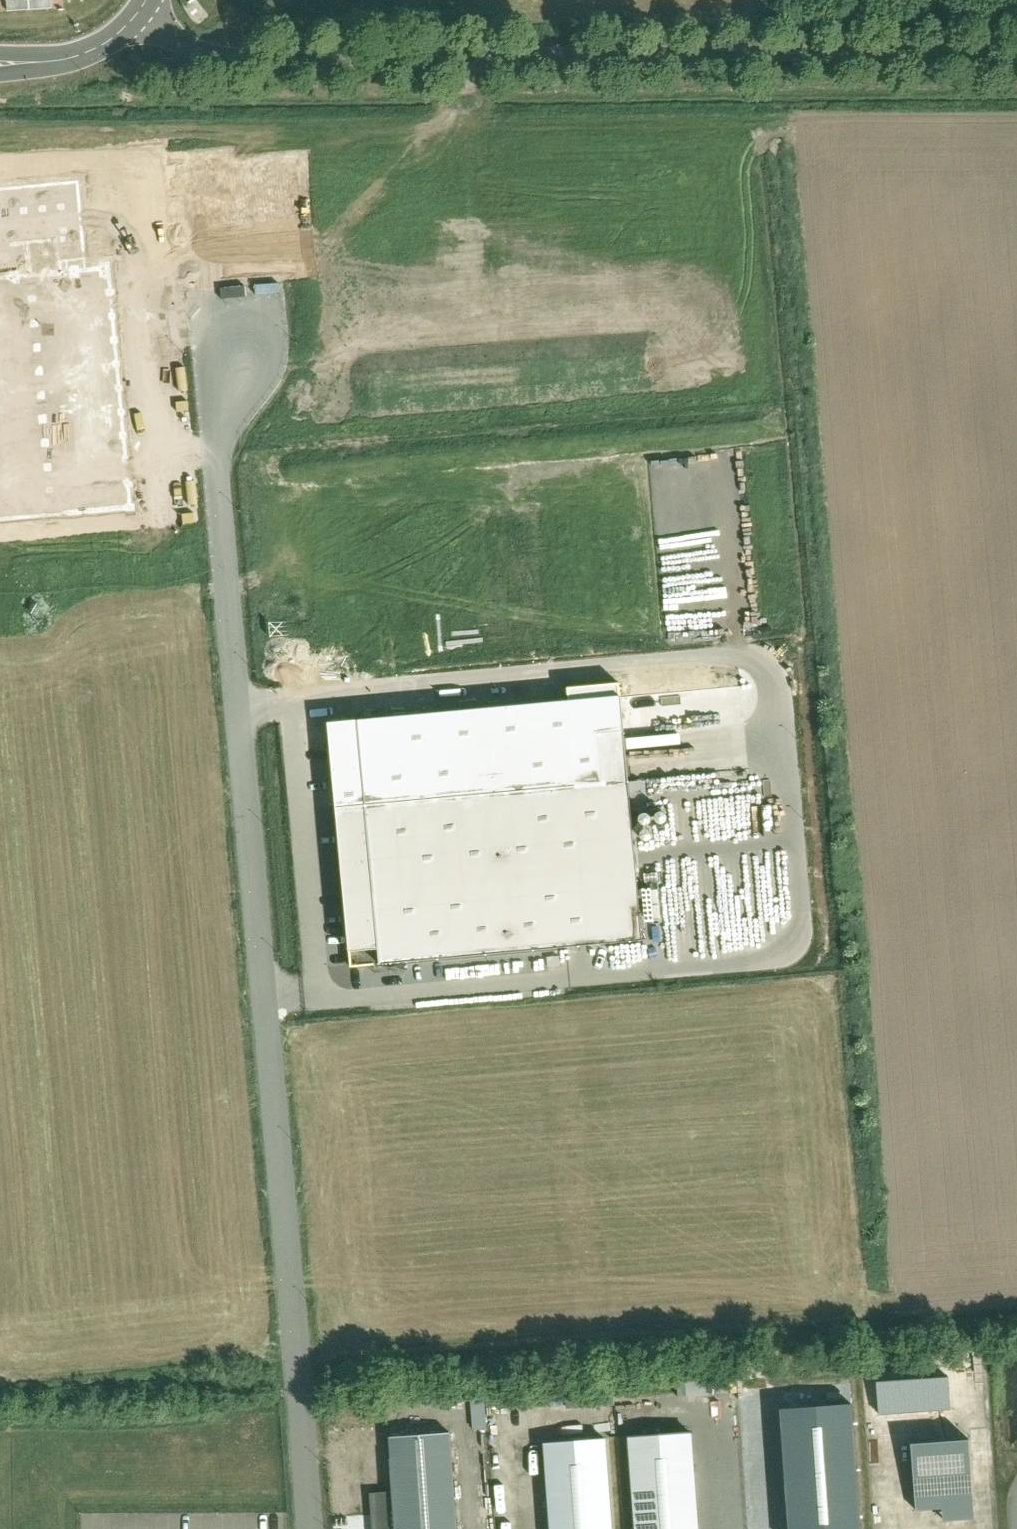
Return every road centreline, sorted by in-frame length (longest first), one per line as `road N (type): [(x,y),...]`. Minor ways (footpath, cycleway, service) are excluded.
road 1 (unclassified): [(310,1528),(209,391),(232,355)]
road 2 (unclassified): [(139,14),(226,57),(1016,52)]
road 3 (unclassified): [(8,64),(98,51),(139,14)]

